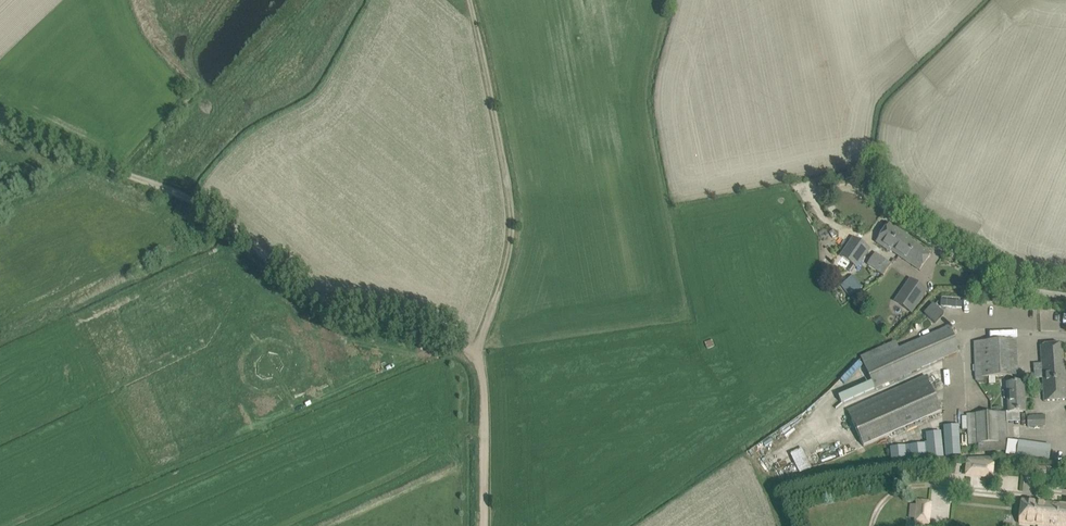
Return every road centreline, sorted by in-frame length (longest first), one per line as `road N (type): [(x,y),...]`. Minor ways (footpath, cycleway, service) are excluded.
road 1 (track): [(477,359),(468,347),(333,305),(167,187),(0,116)]
road 2 (track): [(477,359),(512,225),(462,0)]
road 3 (unclassified): [(1065,286),(999,271),(946,245),(907,211)]
road 4 (track): [(483,525),(477,359)]

